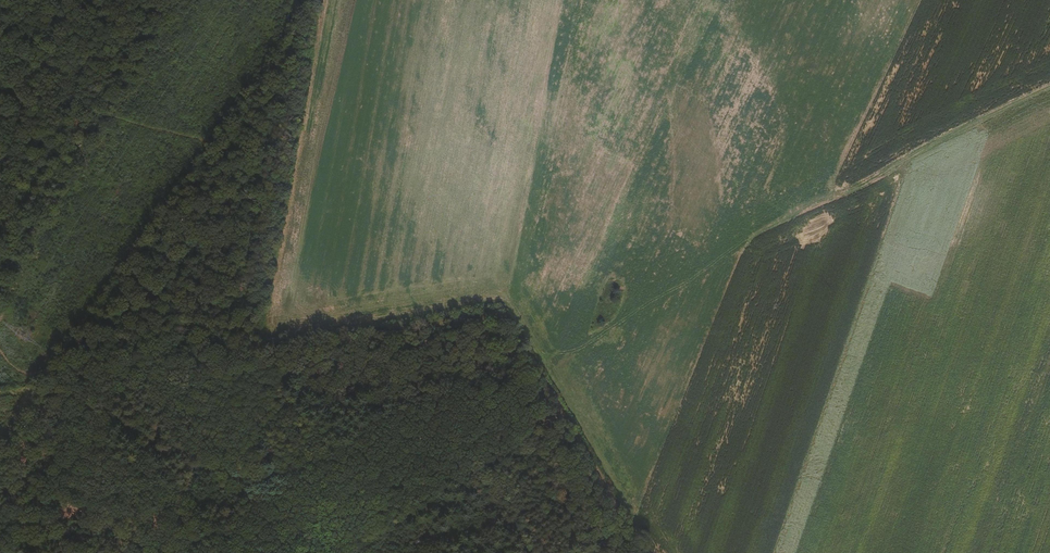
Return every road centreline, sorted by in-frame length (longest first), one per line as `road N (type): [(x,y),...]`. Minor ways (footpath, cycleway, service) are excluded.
road 1 (track): [(1049,88),(759,233)]

